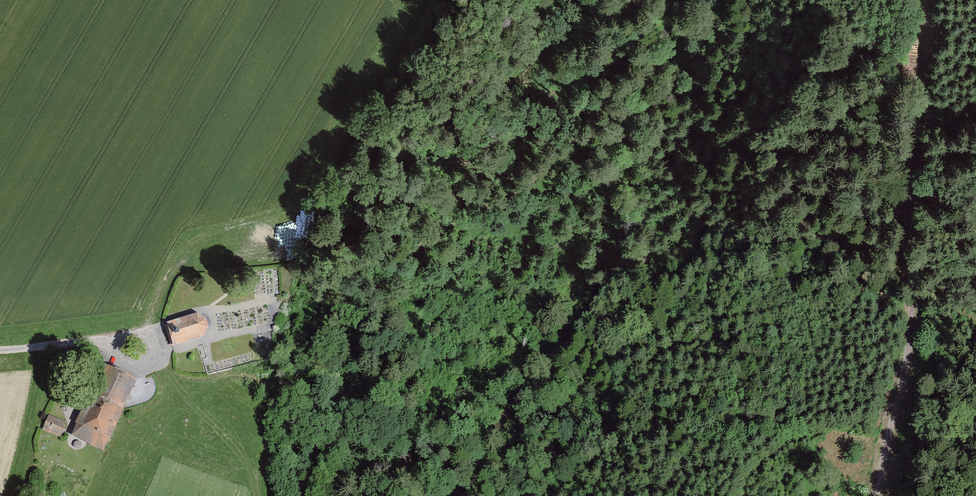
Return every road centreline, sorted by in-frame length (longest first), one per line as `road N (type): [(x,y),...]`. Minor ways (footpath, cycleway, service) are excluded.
road 1 (track): [(911,170),(911,328),(878,495)]
road 2 (track): [(934,0),(911,170)]
road 3 (residential): [(0,352),(158,333)]
road 4 (track): [(975,318),(911,185)]

